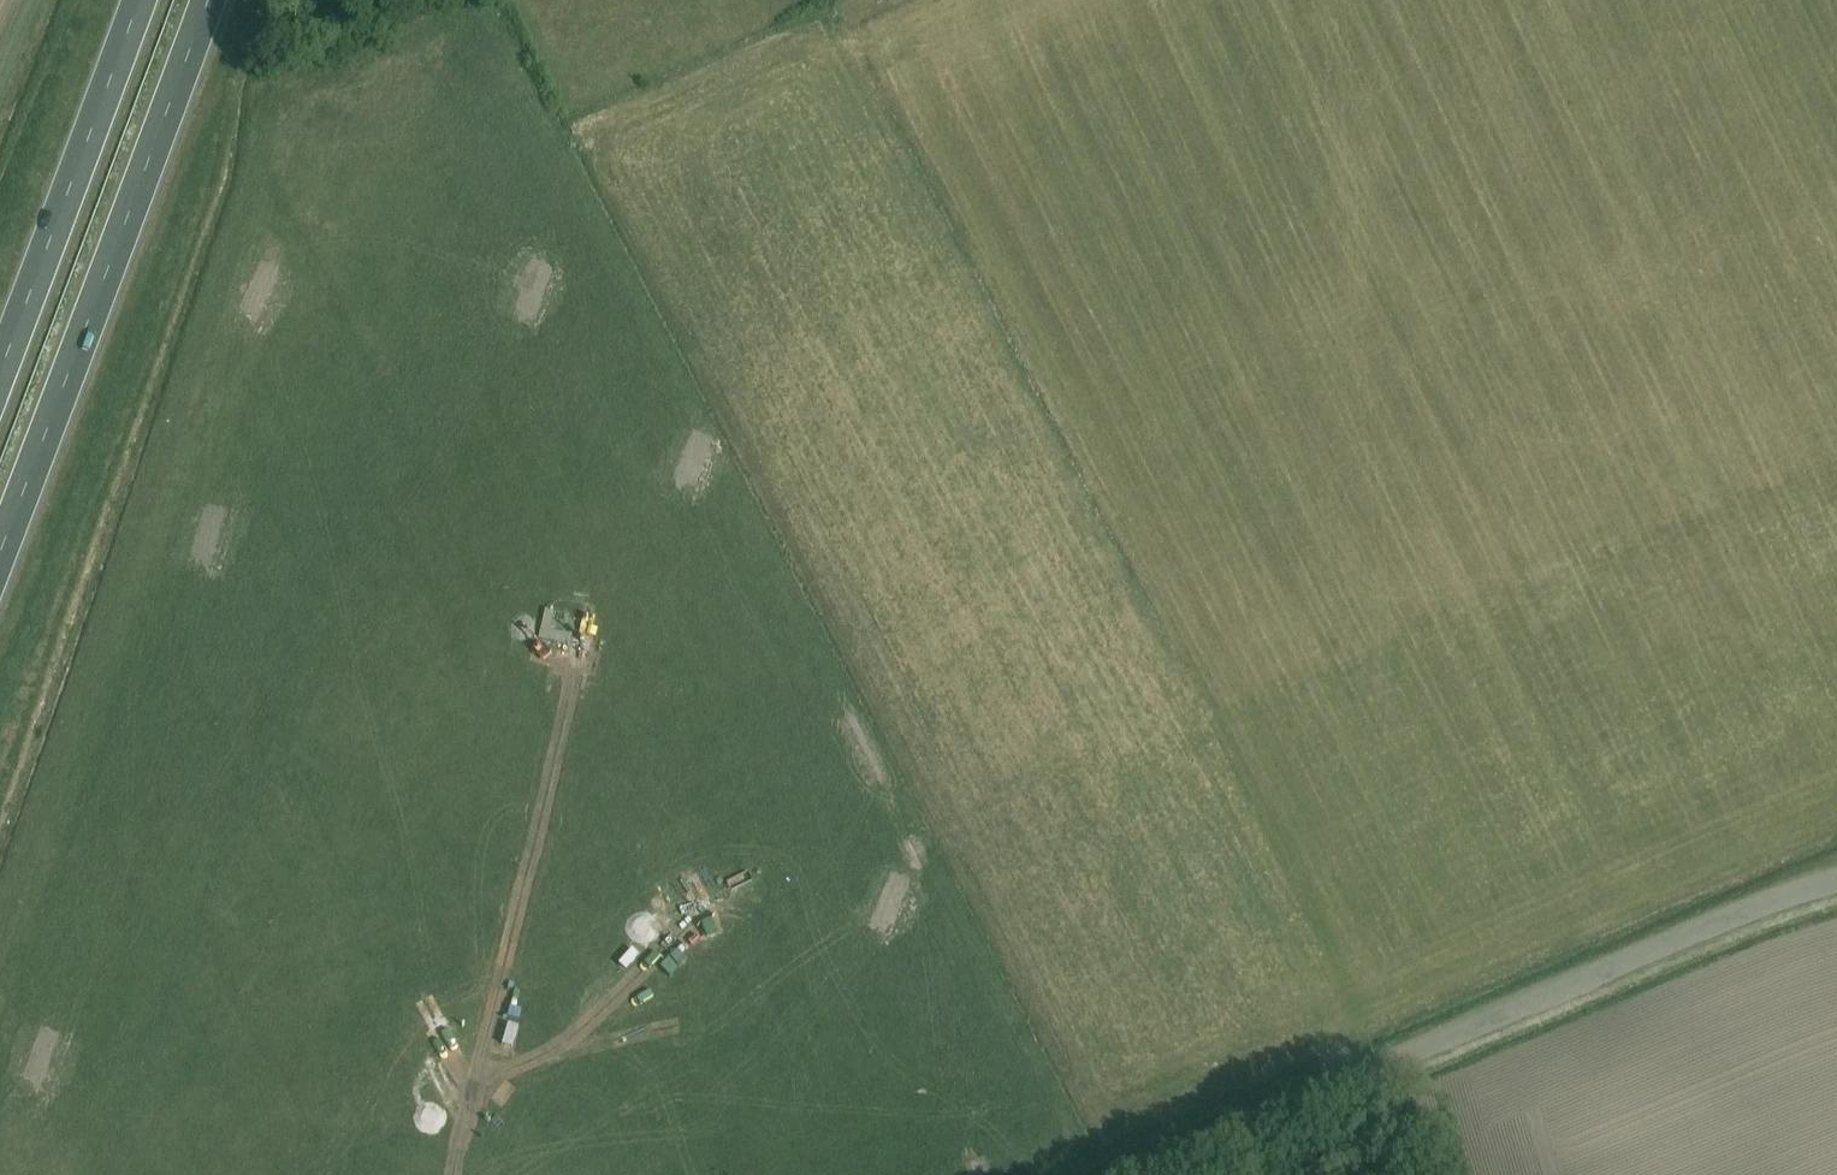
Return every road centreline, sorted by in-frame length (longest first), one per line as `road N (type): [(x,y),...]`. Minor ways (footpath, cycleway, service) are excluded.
road 1 (unclassified): [(1128,1174),(1792,894),(1836,887)]
road 2 (trunk): [(0,549),(207,0)]
road 3 (trunk): [(133,0),(0,362)]

